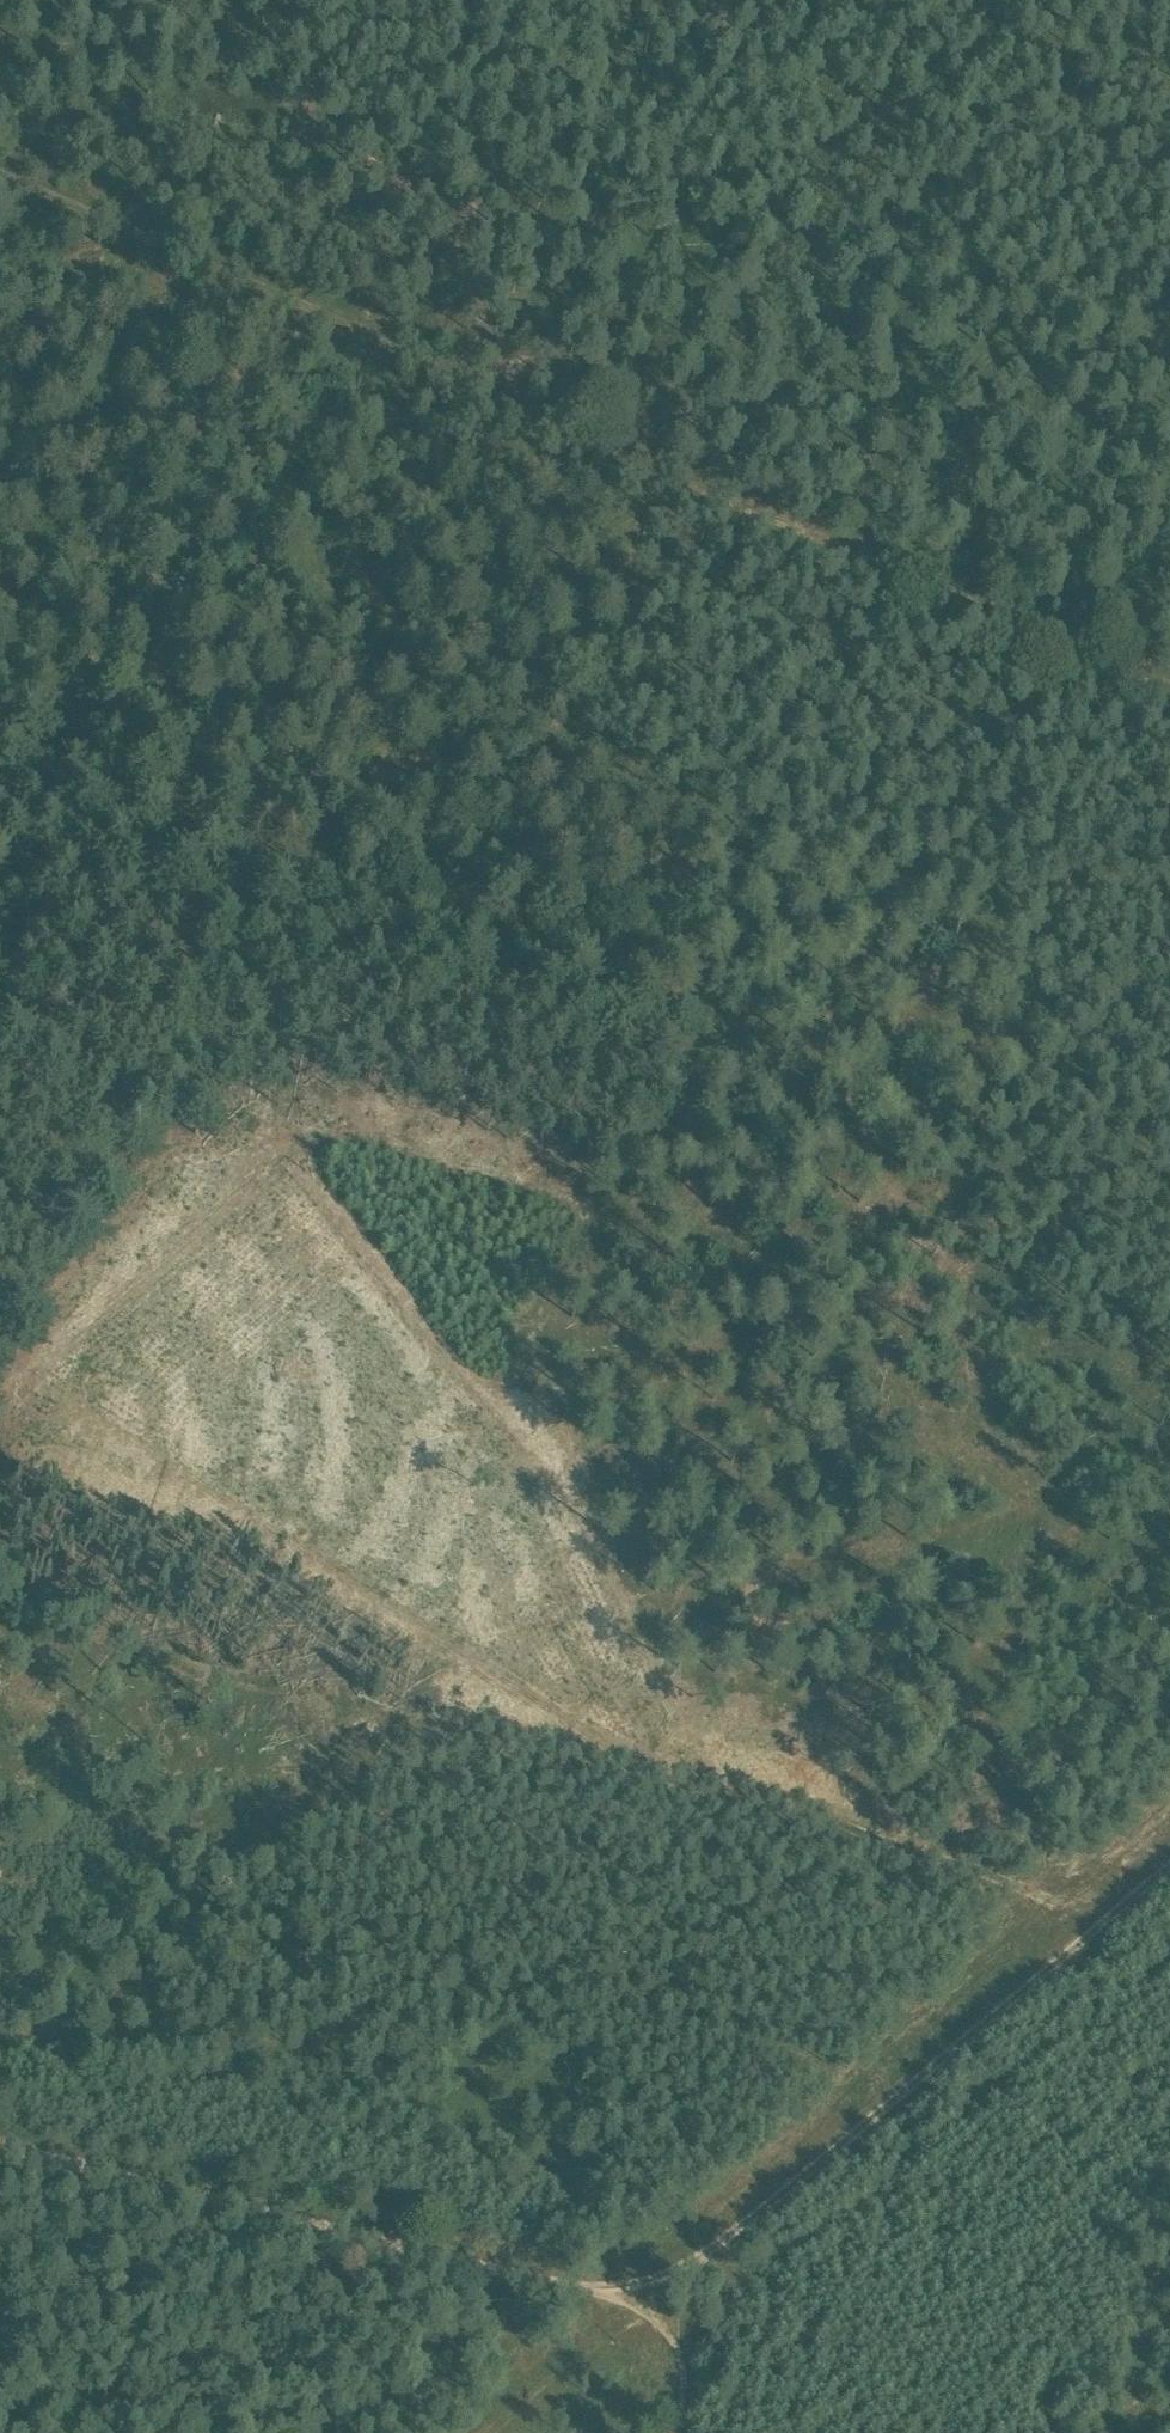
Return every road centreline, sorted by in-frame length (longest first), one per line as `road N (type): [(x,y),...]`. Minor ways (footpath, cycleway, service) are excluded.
road 1 (track): [(0,674),(205,807),(686,990),(741,1011),(997,1043),(1022,1060),(1169,1257)]
road 2 (track): [(1169,702),(0,182)]
road 3 (track): [(0,1588),(155,1653),(601,1759),(1106,1915)]
road 4 (track): [(1169,1860),(647,2304)]
road 5 (track): [(647,2304),(0,2142)]
road 6 (track): [(647,2304),(675,2360),(671,2432)]

